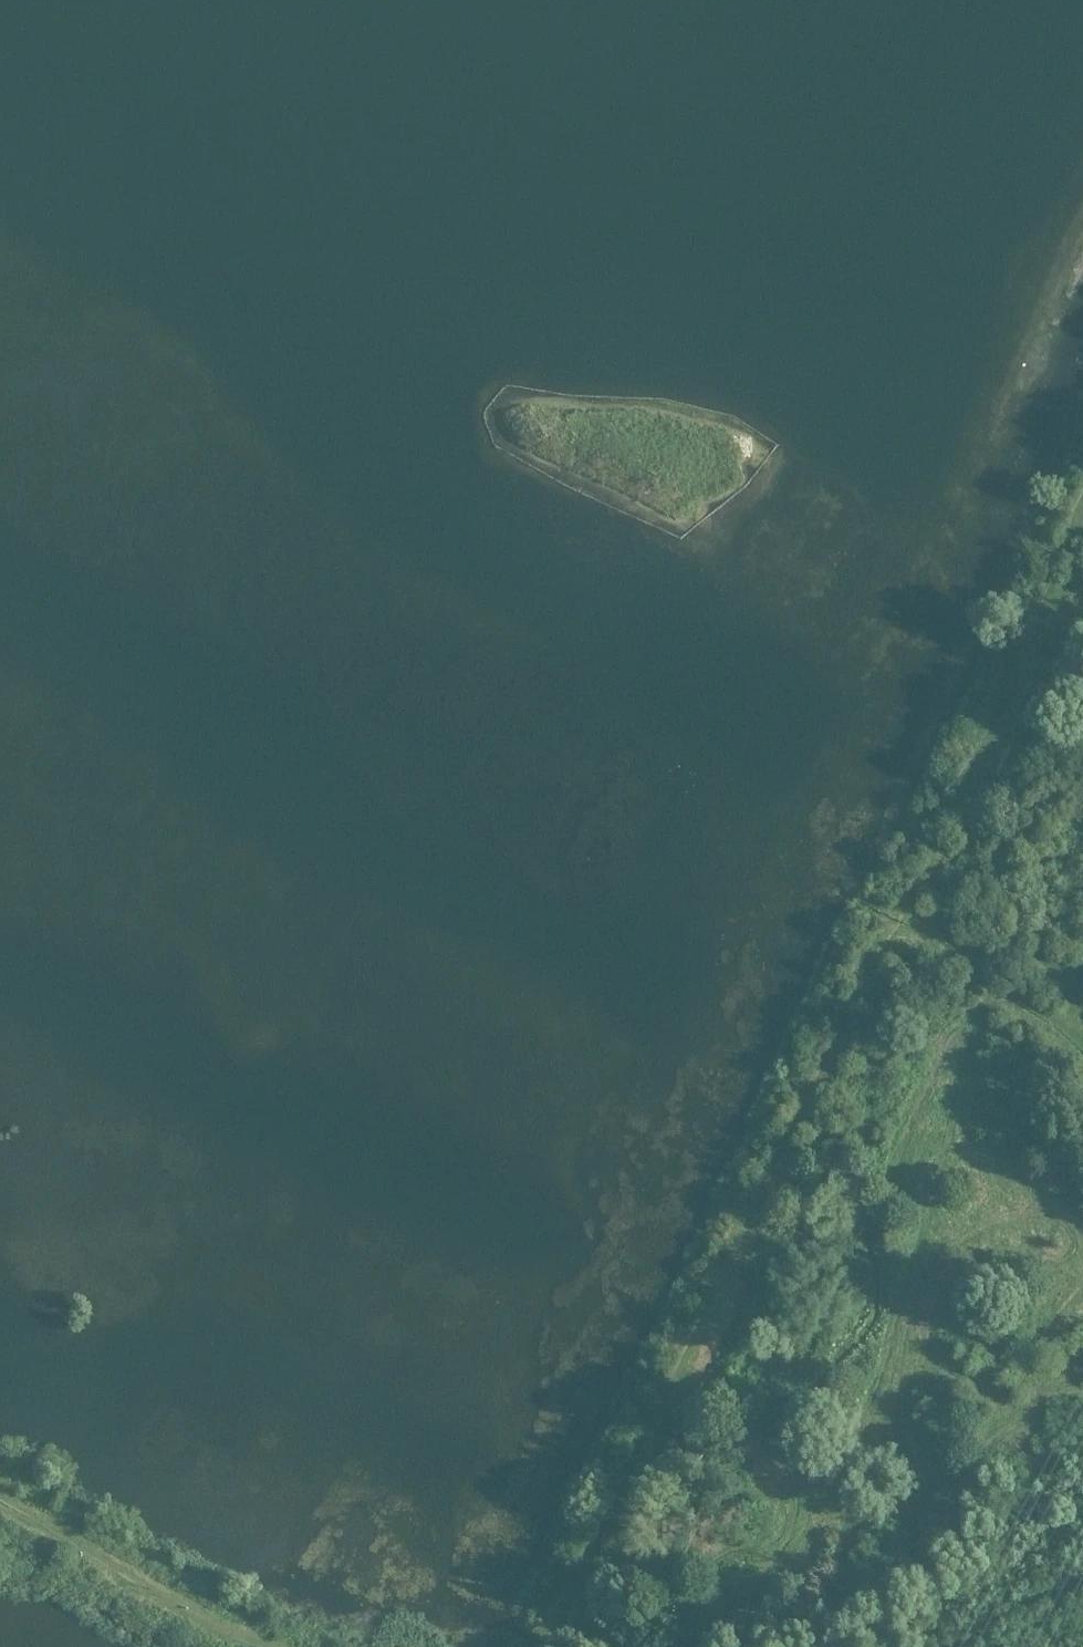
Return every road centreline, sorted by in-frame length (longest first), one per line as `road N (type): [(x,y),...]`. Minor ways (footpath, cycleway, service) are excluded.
road 1 (track): [(668,506),(904,634),(984,495),(1082,286)]

